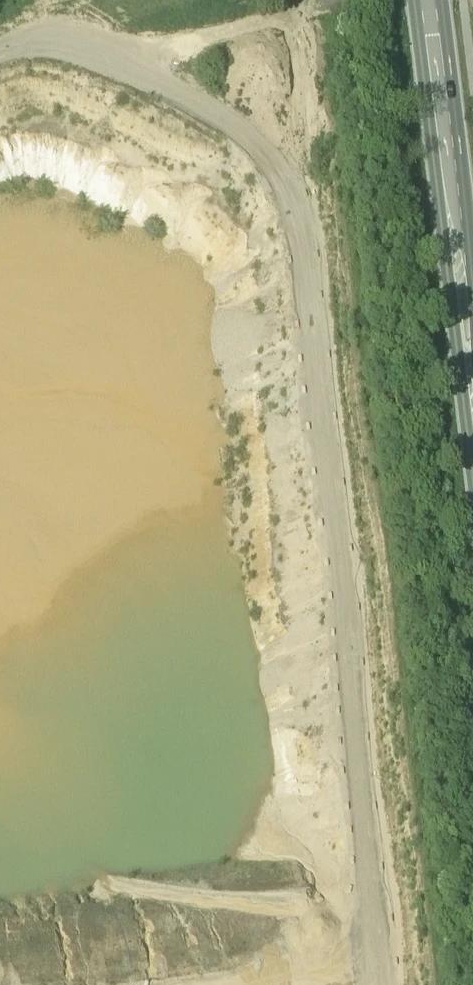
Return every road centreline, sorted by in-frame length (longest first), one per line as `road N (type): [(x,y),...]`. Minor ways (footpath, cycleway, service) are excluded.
road 1 (secondary): [(472,419),(422,0)]

